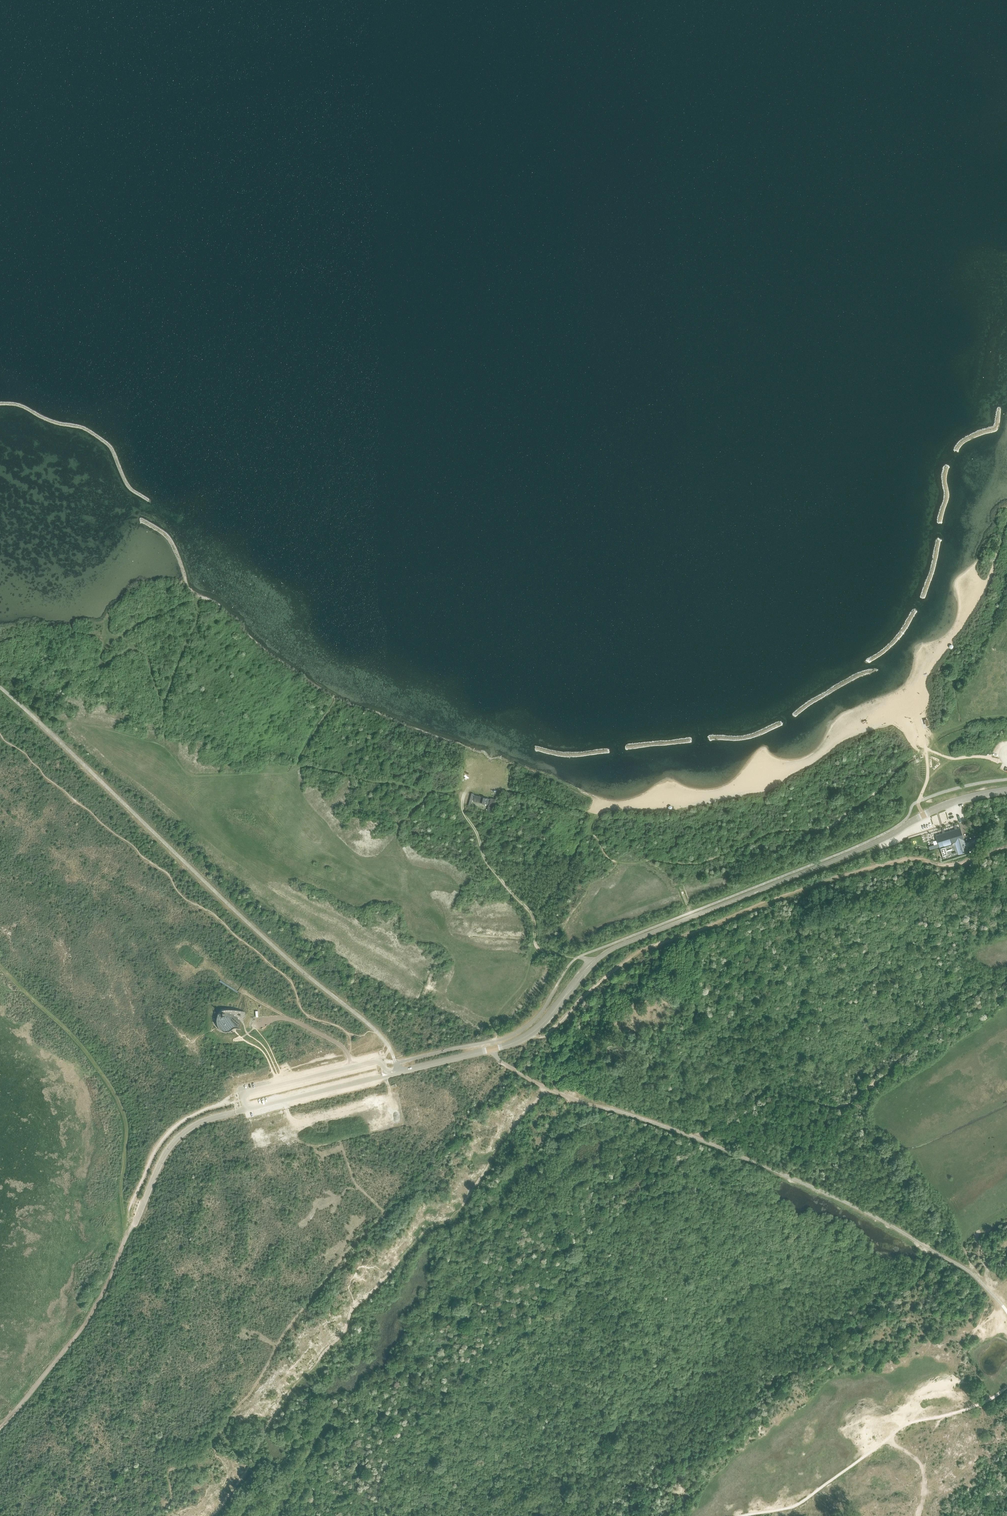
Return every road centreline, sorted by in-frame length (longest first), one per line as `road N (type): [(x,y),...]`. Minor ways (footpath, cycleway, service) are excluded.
road 1 (unclassified): [(1006,789),(956,801),(845,856),(631,941),(594,961),(529,1035)]
road 2 (track): [(24,991),(79,1044),(125,1118),(123,1245)]
road 3 (unclassified): [(398,1072),(529,1035)]

